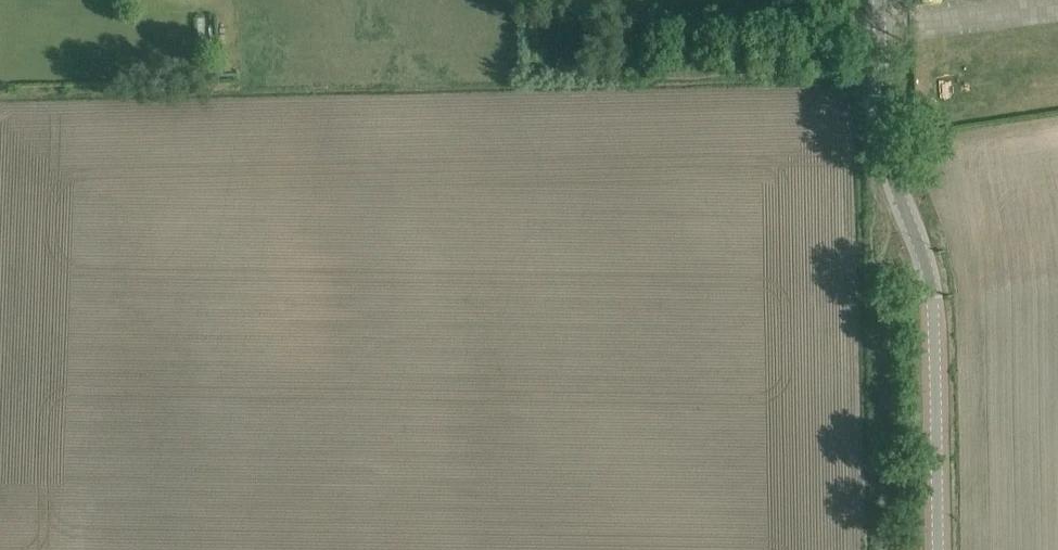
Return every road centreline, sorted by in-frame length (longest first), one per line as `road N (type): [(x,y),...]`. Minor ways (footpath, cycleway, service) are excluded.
road 1 (tertiary): [(936,292),(880,123),(873,0)]
road 2 (tertiary): [(936,292),(939,549)]

